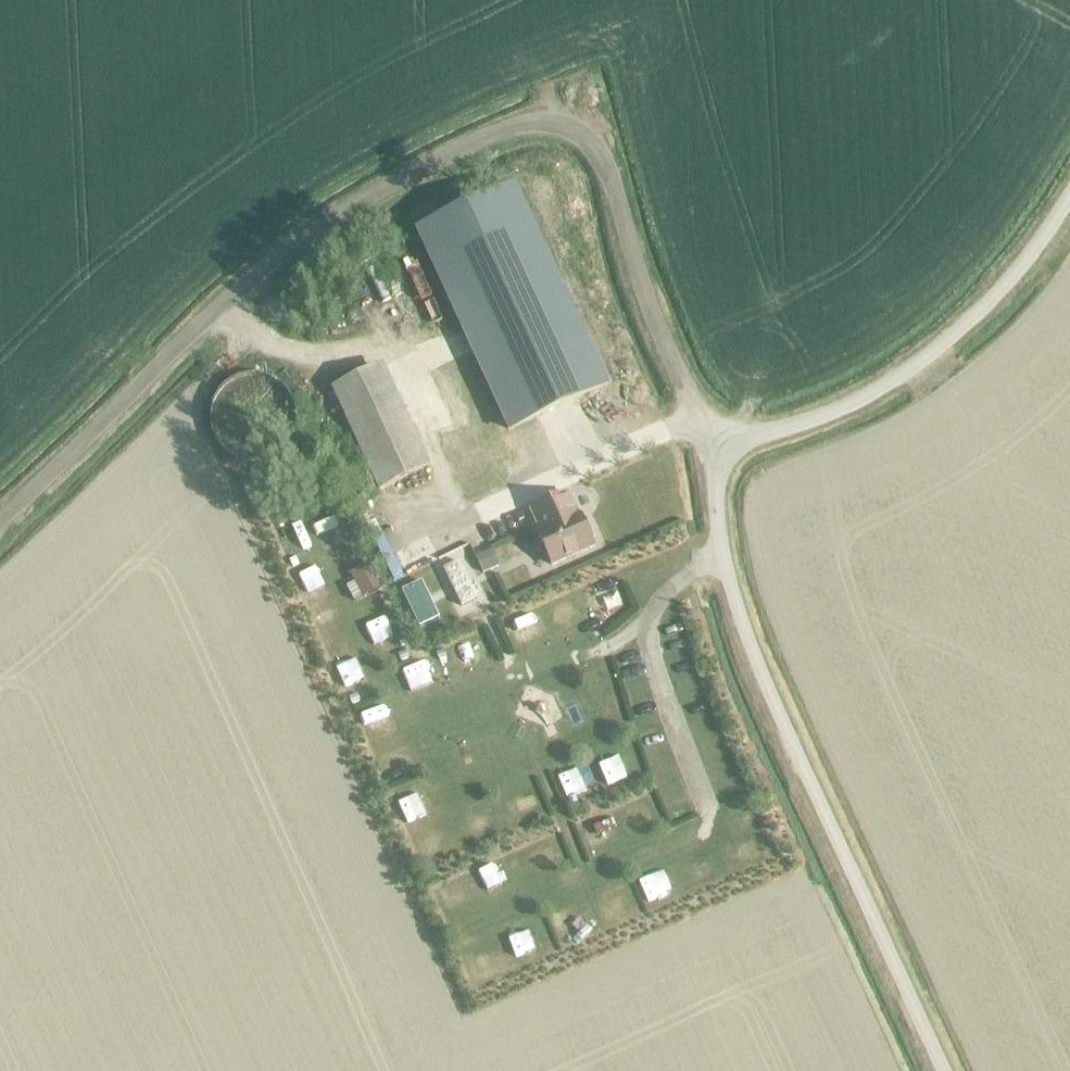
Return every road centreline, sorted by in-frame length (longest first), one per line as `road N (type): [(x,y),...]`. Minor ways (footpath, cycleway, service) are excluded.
road 1 (track): [(0,524),(272,262),(393,184),(511,128),(568,127),(597,151),(682,386)]
road 2 (unclassified): [(942,1070),(751,649),(717,523),(722,439)]
road 3 (unclassified): [(722,439),(837,413),(921,364),(998,294),(1069,196)]

